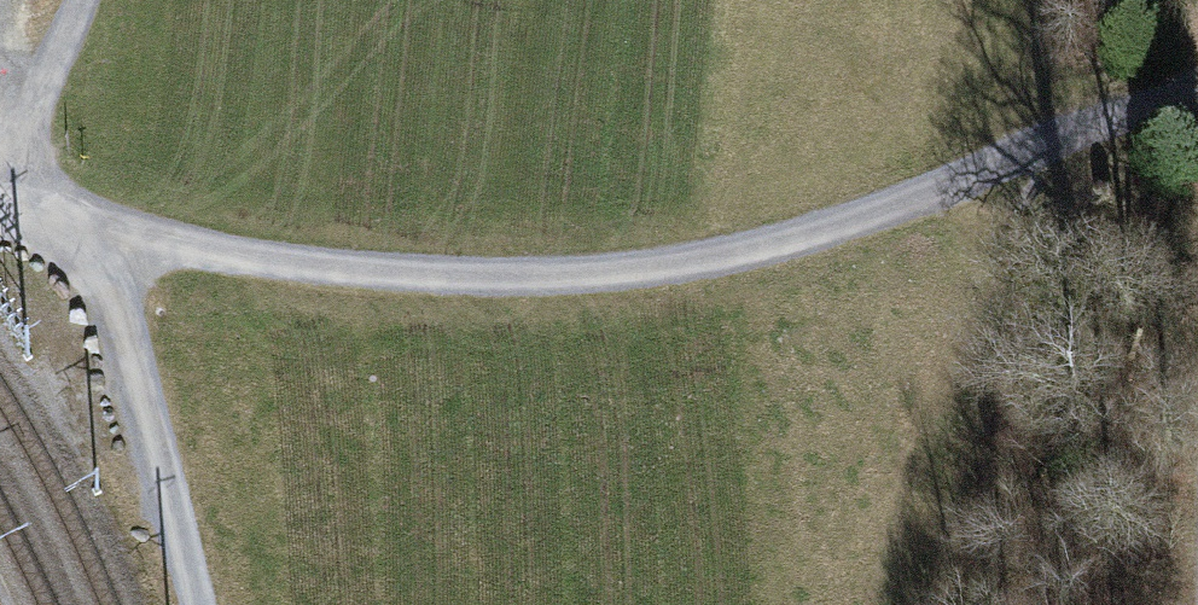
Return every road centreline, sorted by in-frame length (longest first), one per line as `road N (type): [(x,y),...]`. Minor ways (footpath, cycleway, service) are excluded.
road 1 (track): [(69,230),(334,270),(498,276),(664,265),(811,235),(1197,83)]
road 2 (track): [(69,230),(120,330),(194,604)]
road 3 (track): [(1,184),(76,0)]

